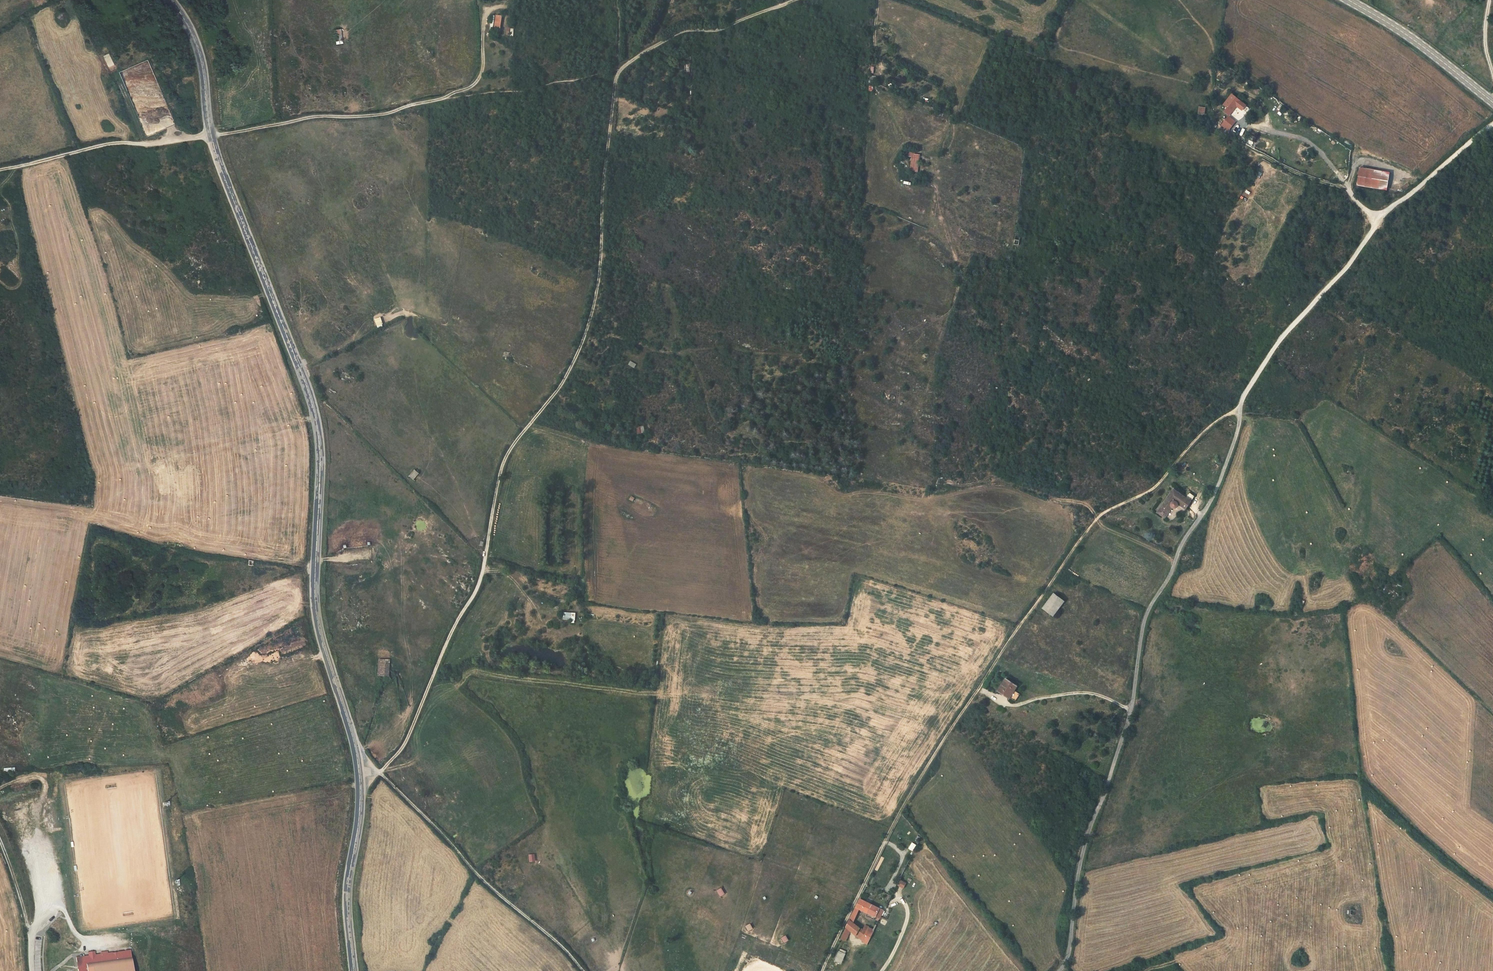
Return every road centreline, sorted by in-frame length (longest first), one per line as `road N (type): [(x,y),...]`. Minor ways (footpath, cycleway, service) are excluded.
road 1 (tertiary): [(352,970),(346,902),(364,787),(313,606),(315,416),(211,137),(198,49),(169,0)]
road 2 (track): [(1376,227),(1282,339),(1241,410),(1200,434),(1155,487),(1083,535),(929,764),(822,970)]
road 3 (track): [(378,772),(401,750),(478,586),(501,466),(564,380),(589,322),(617,72)]
road 4 (track): [(0,171),(107,145),(159,145),(617,72)]
road 5 (unclassified): [(1241,410),(1219,484),(1144,623),(1131,712),(1089,834),(1059,970)]
road 6 (track): [(898,0),(1359,209),(1376,227)]
road 7 (track): [(378,772),(584,970)]
road 8 (track): [(617,72),(686,33),(739,26),(799,0)]
road 9 (secondary): [(1348,0),(1492,103)]
road 10 (track): [(1492,125),(1376,227)]

